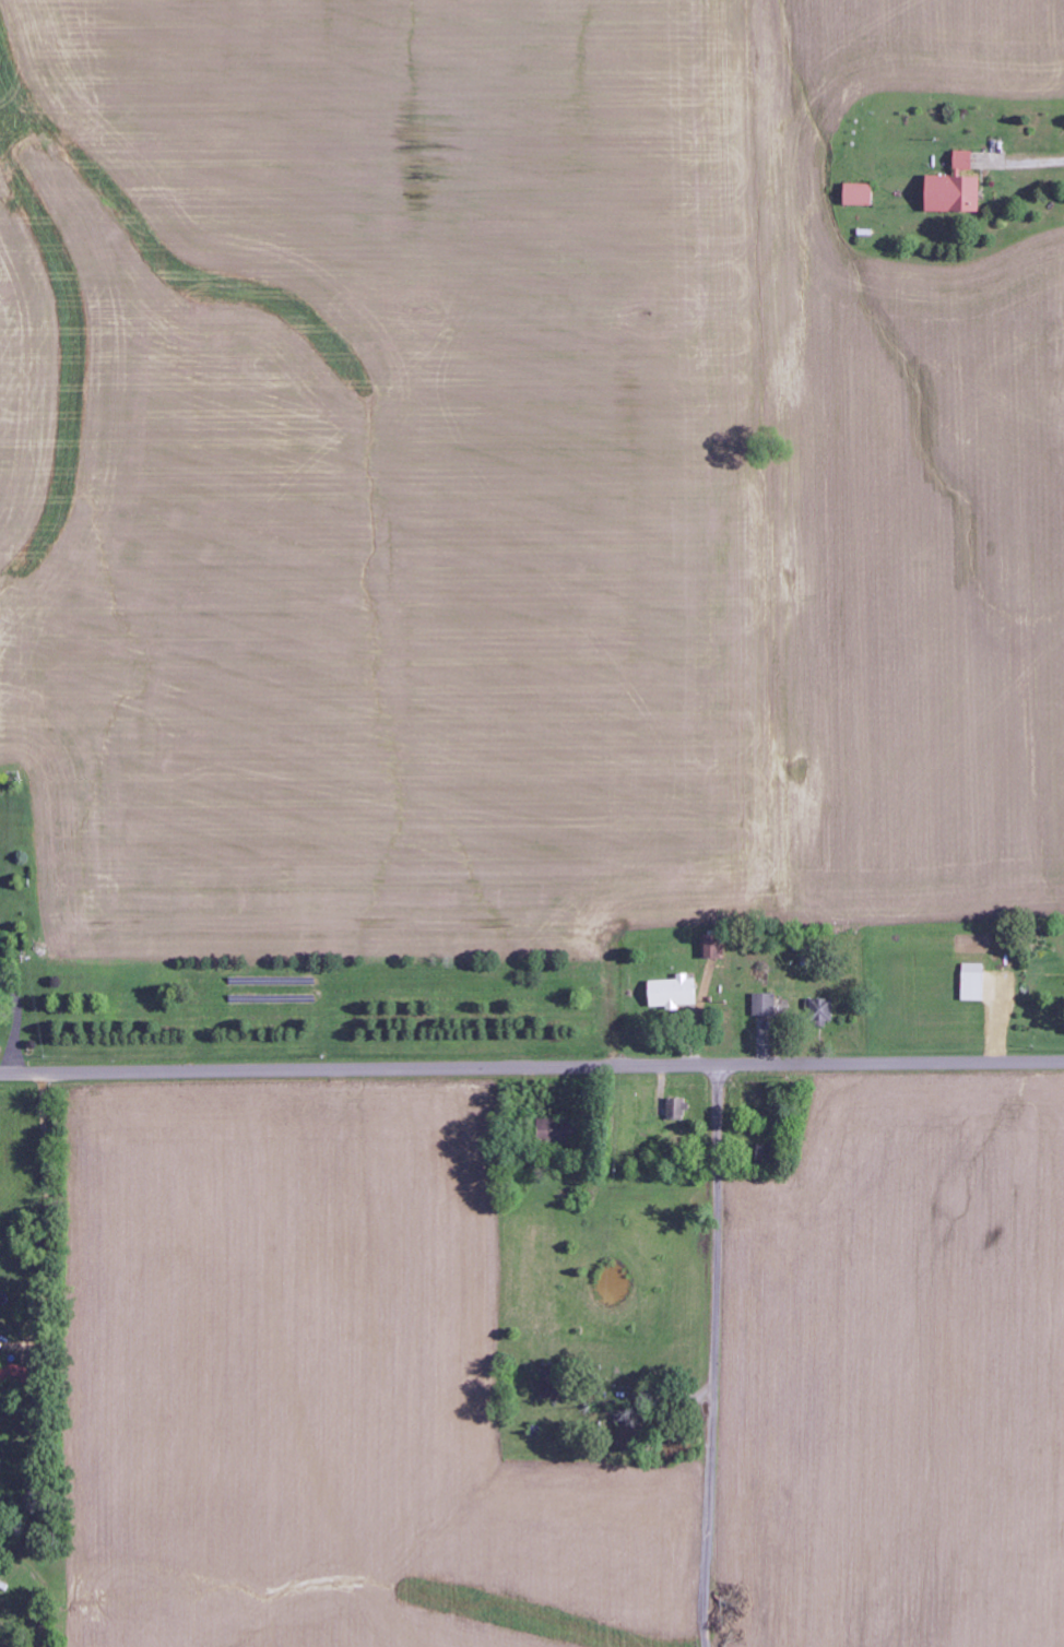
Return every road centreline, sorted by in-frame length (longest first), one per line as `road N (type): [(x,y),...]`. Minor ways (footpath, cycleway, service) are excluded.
road 1 (residential): [(0,1073),(1063,1062)]
road 2 (residential): [(706,1646),(719,1065)]

